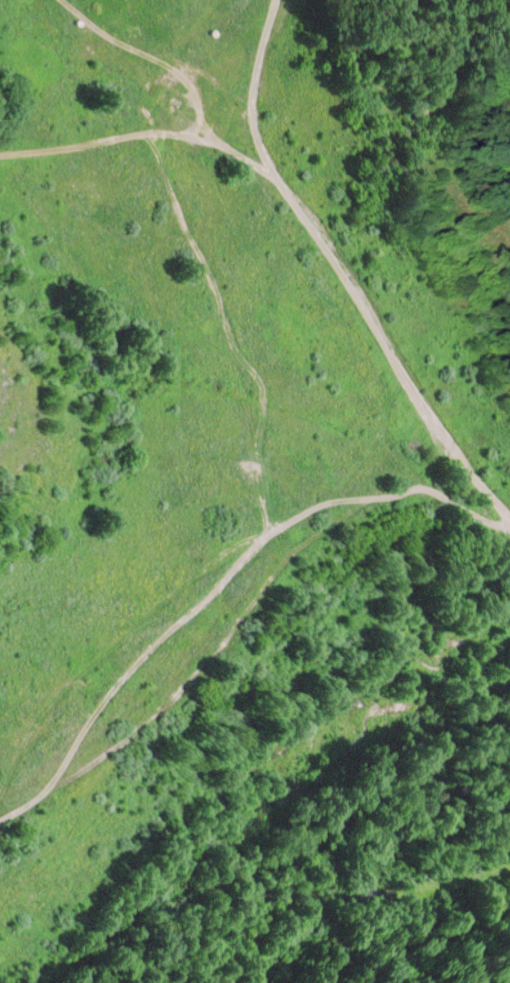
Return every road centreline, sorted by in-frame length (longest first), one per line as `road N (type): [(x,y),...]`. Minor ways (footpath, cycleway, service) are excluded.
road 1 (residential): [(0,918),(69,882),(287,717),(509,655)]

